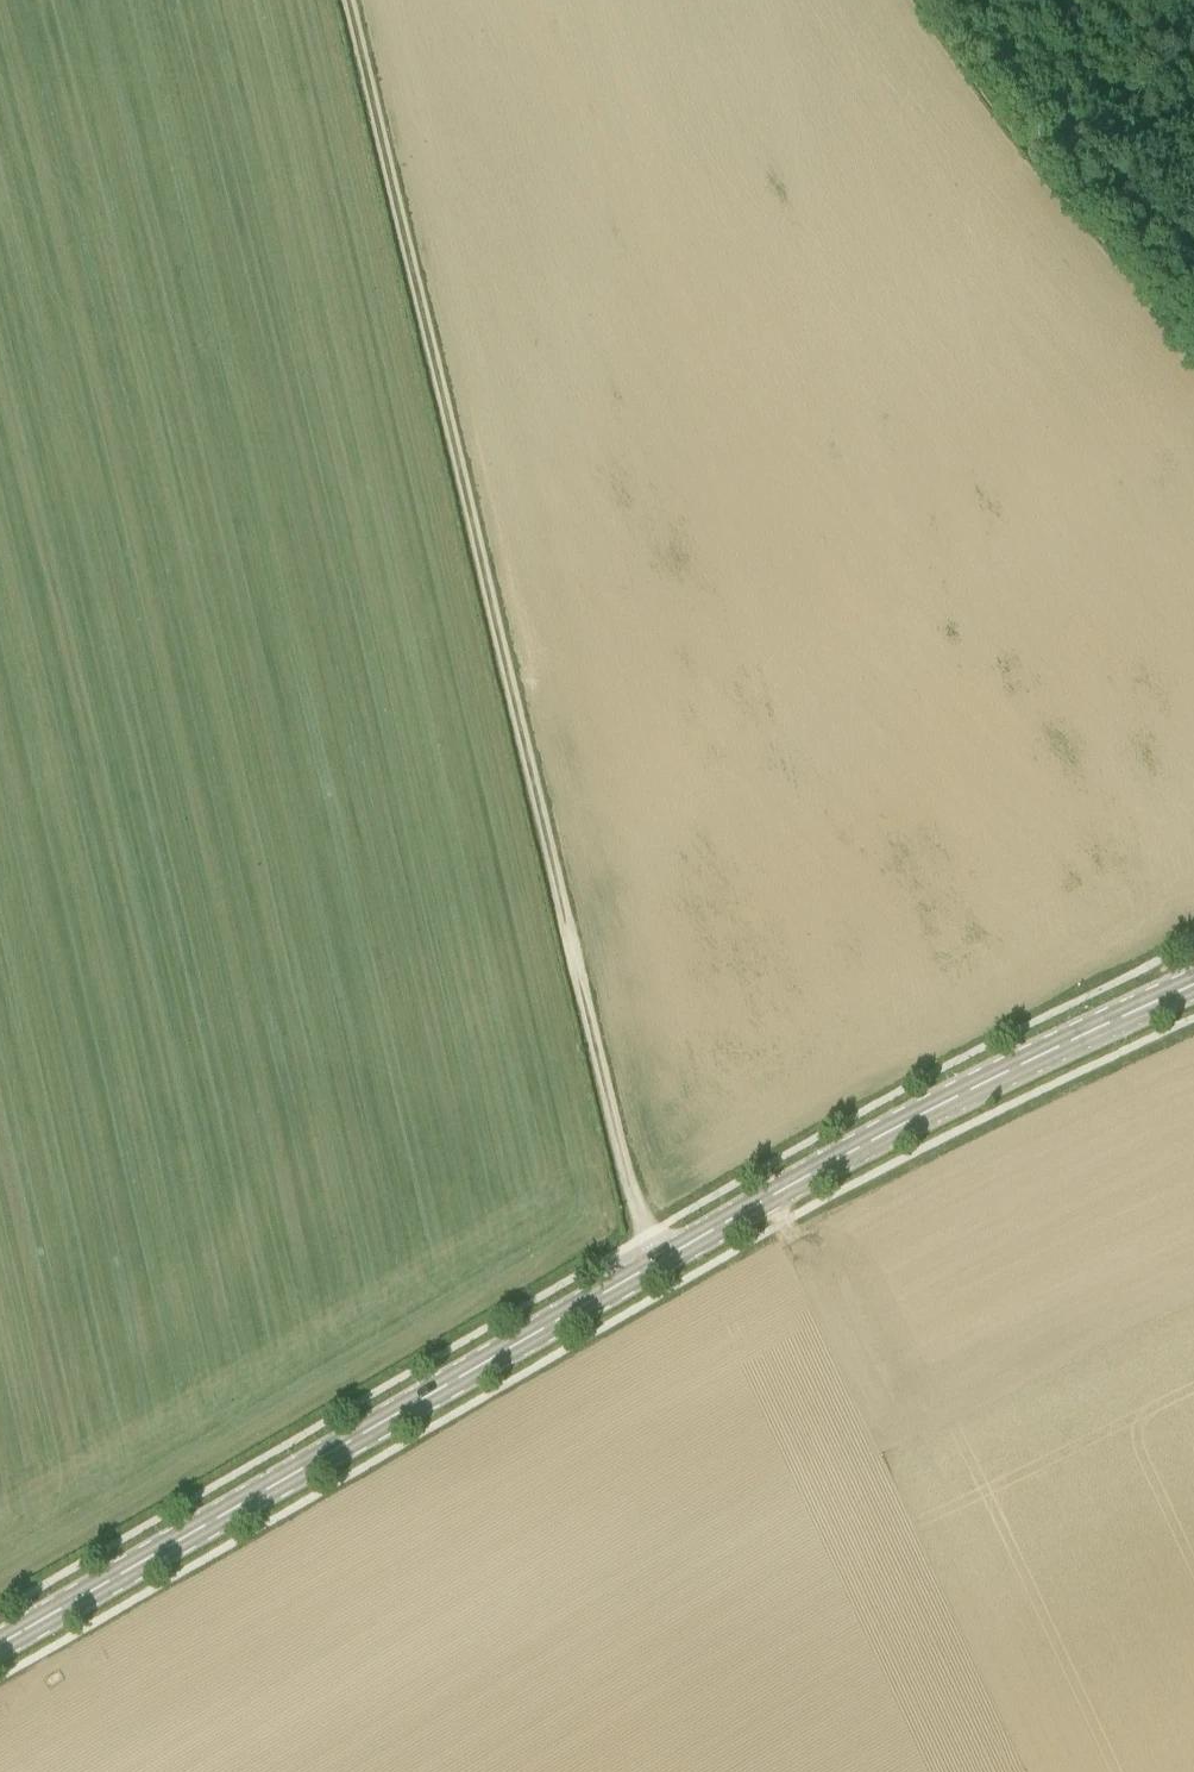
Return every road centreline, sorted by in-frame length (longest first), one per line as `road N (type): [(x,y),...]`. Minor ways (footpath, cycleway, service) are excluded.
road 1 (tertiary): [(0,1645),(780,1192),(1193,985)]
road 2 (track): [(662,1261),(623,1174),(348,0)]

